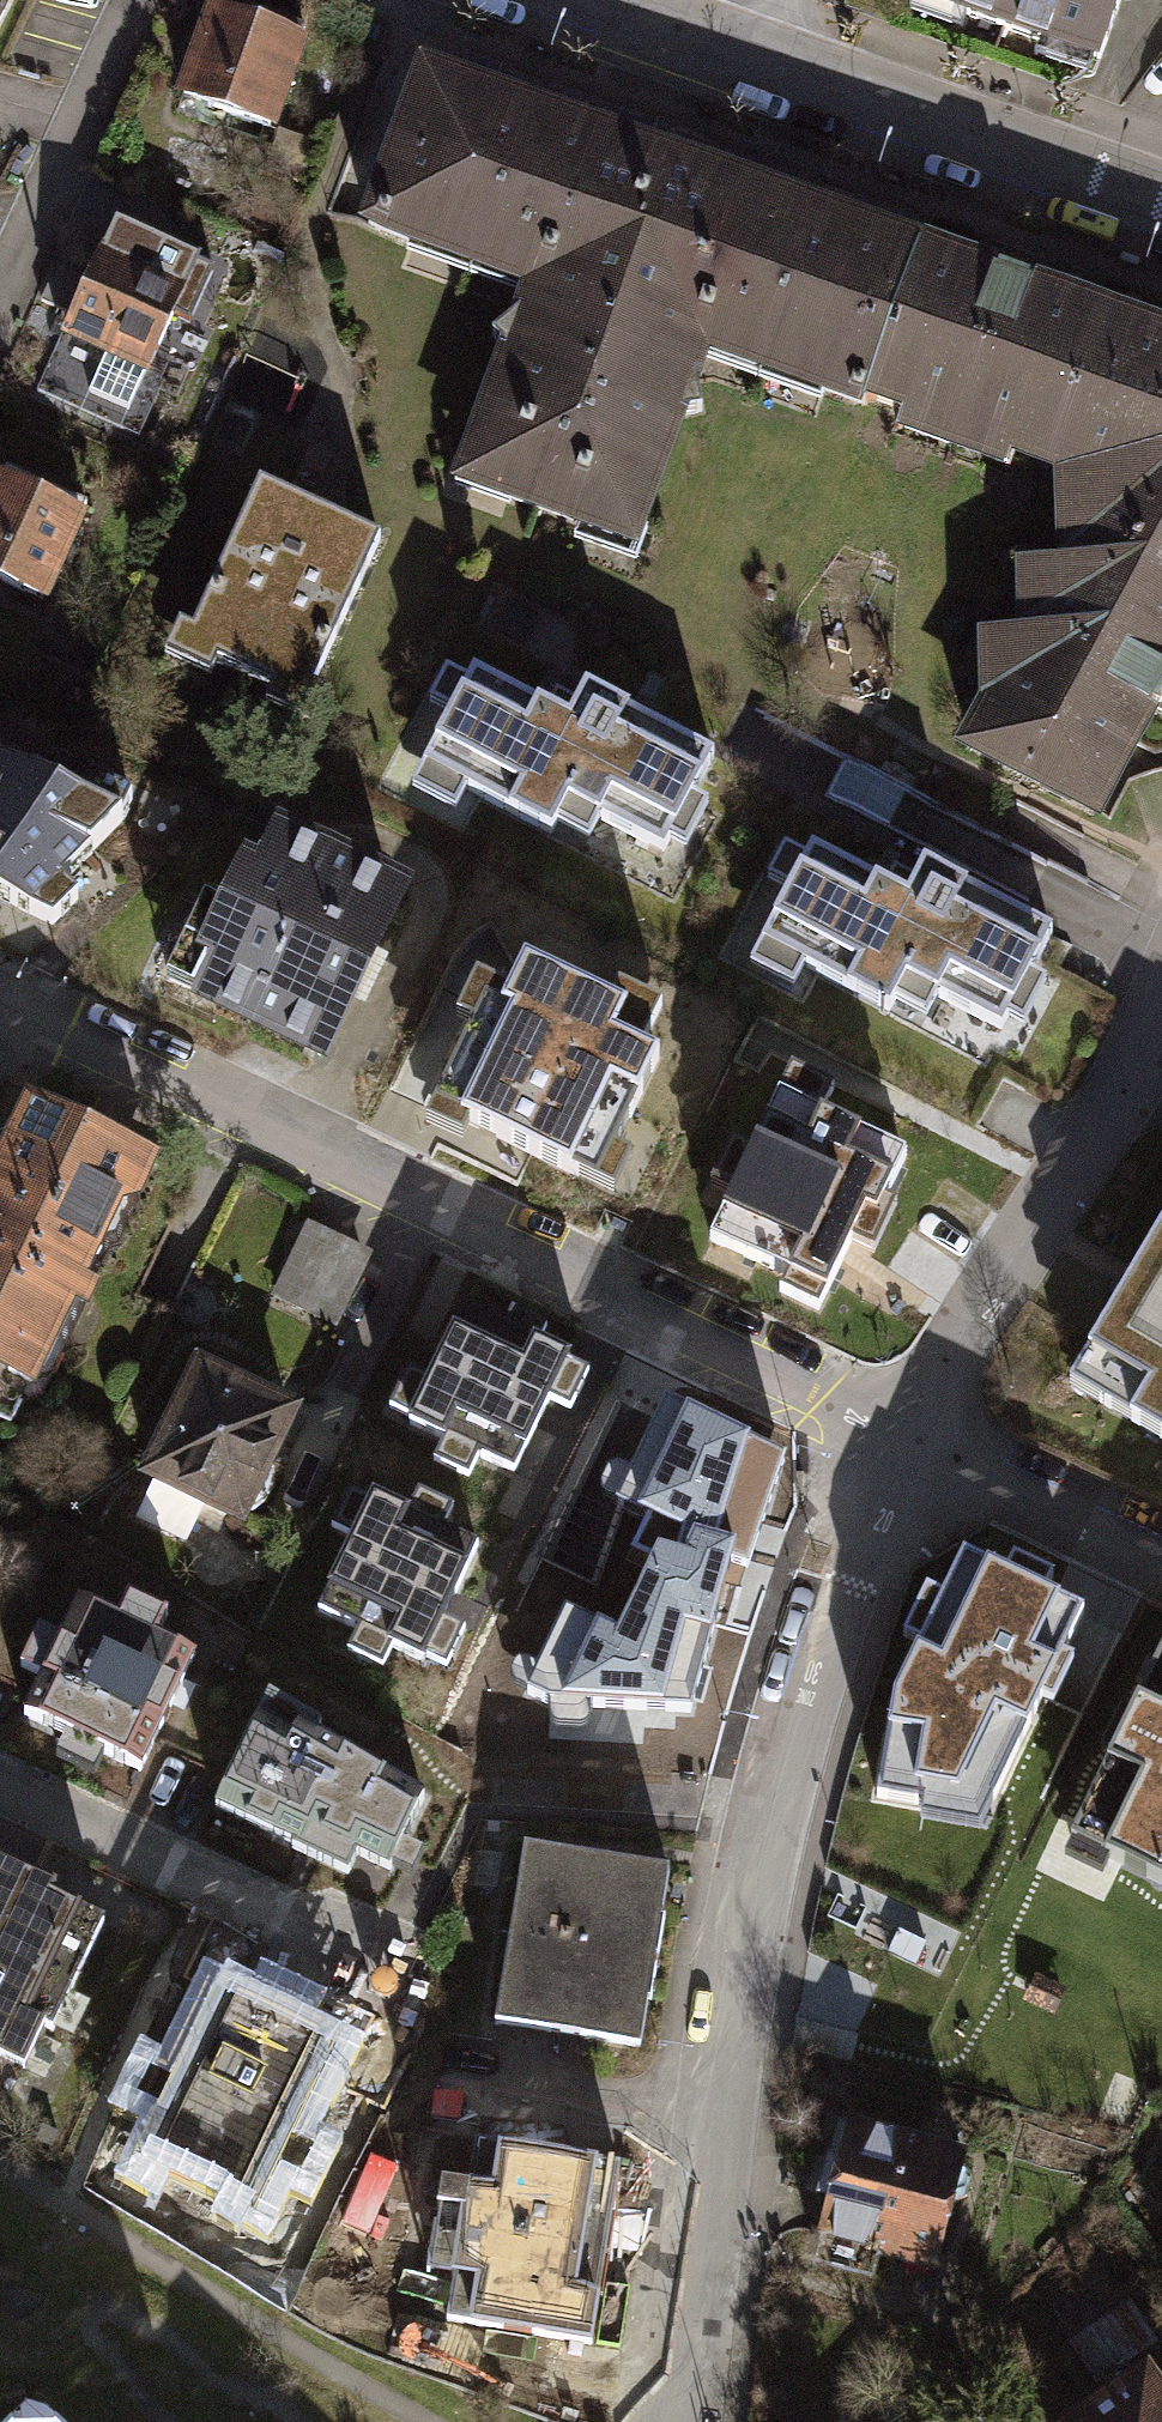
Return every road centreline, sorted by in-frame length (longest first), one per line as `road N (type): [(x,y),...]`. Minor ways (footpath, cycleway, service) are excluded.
road 1 (residential): [(0,1003),(895,1434)]
road 2 (residential): [(681,2421),(730,2045),(780,1777),(838,1578)]
road 3 (residential): [(895,1434),(1126,1088),(1161,1014)]
road 4 (residential): [(0,1793),(385,1975)]
road 5 (residential): [(762,65),(1161,206)]
road 6 (residential): [(895,1434),(1161,1563)]
road 7 (residential): [(573,0),(762,65)]
road 8 (residential): [(838,1578),(895,1434)]

